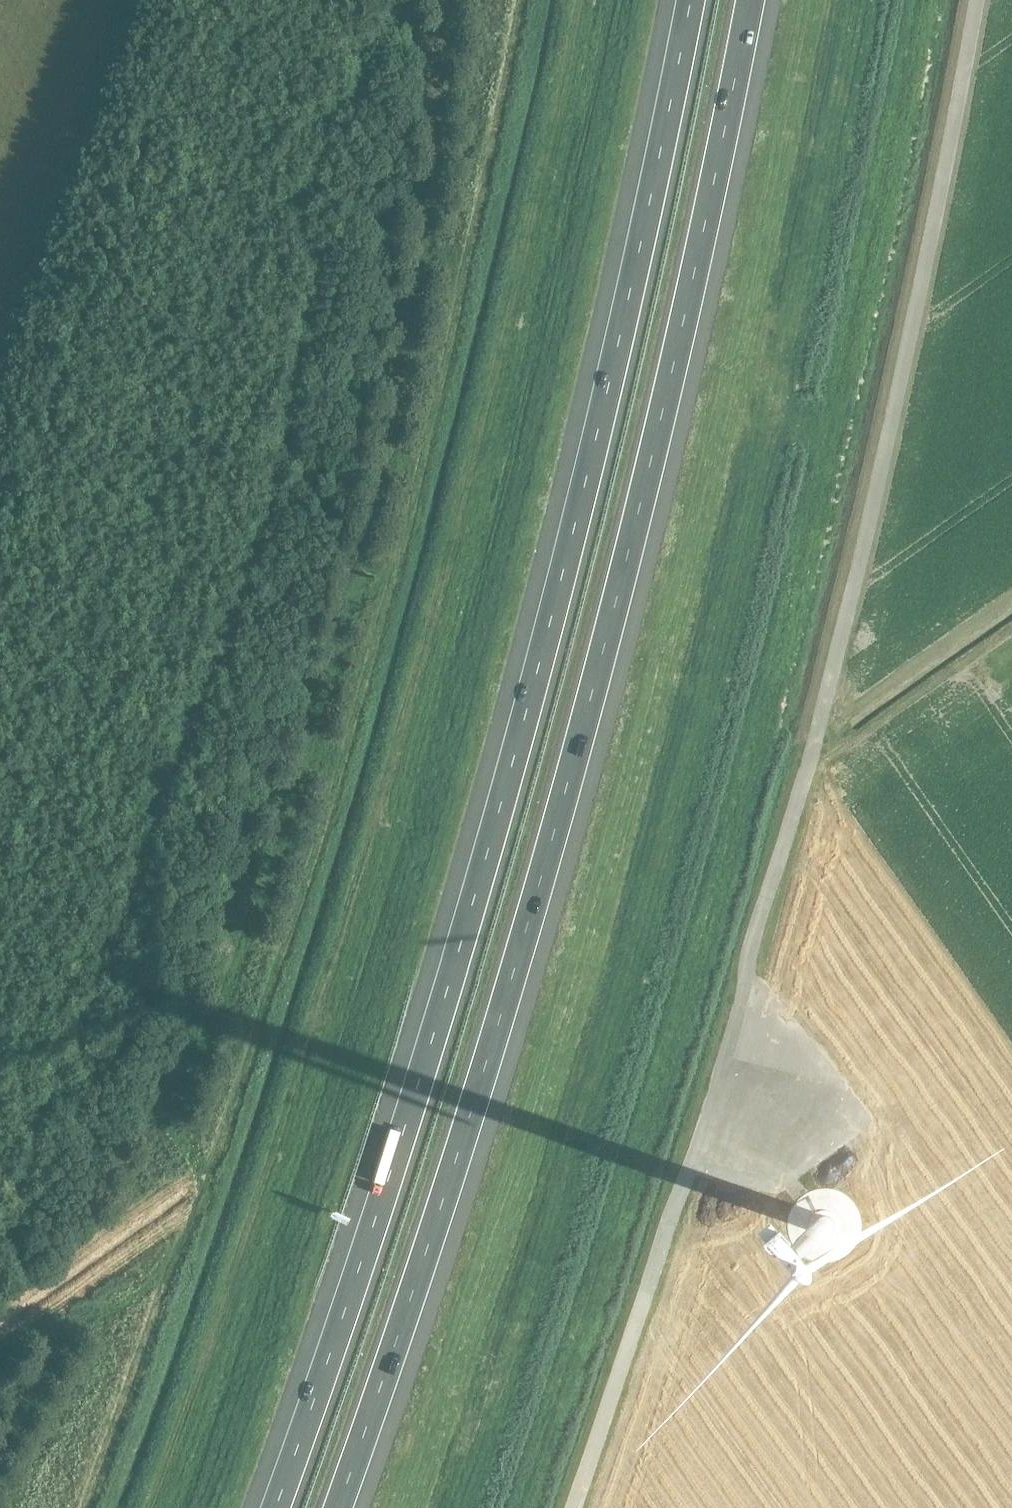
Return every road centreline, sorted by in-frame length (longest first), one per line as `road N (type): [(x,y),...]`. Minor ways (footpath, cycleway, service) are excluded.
road 1 (motorway): [(687,0),(506,775),(332,1342),(268,1507)]
road 2 (motorway): [(353,1507),(575,795),(653,502),(761,0)]

